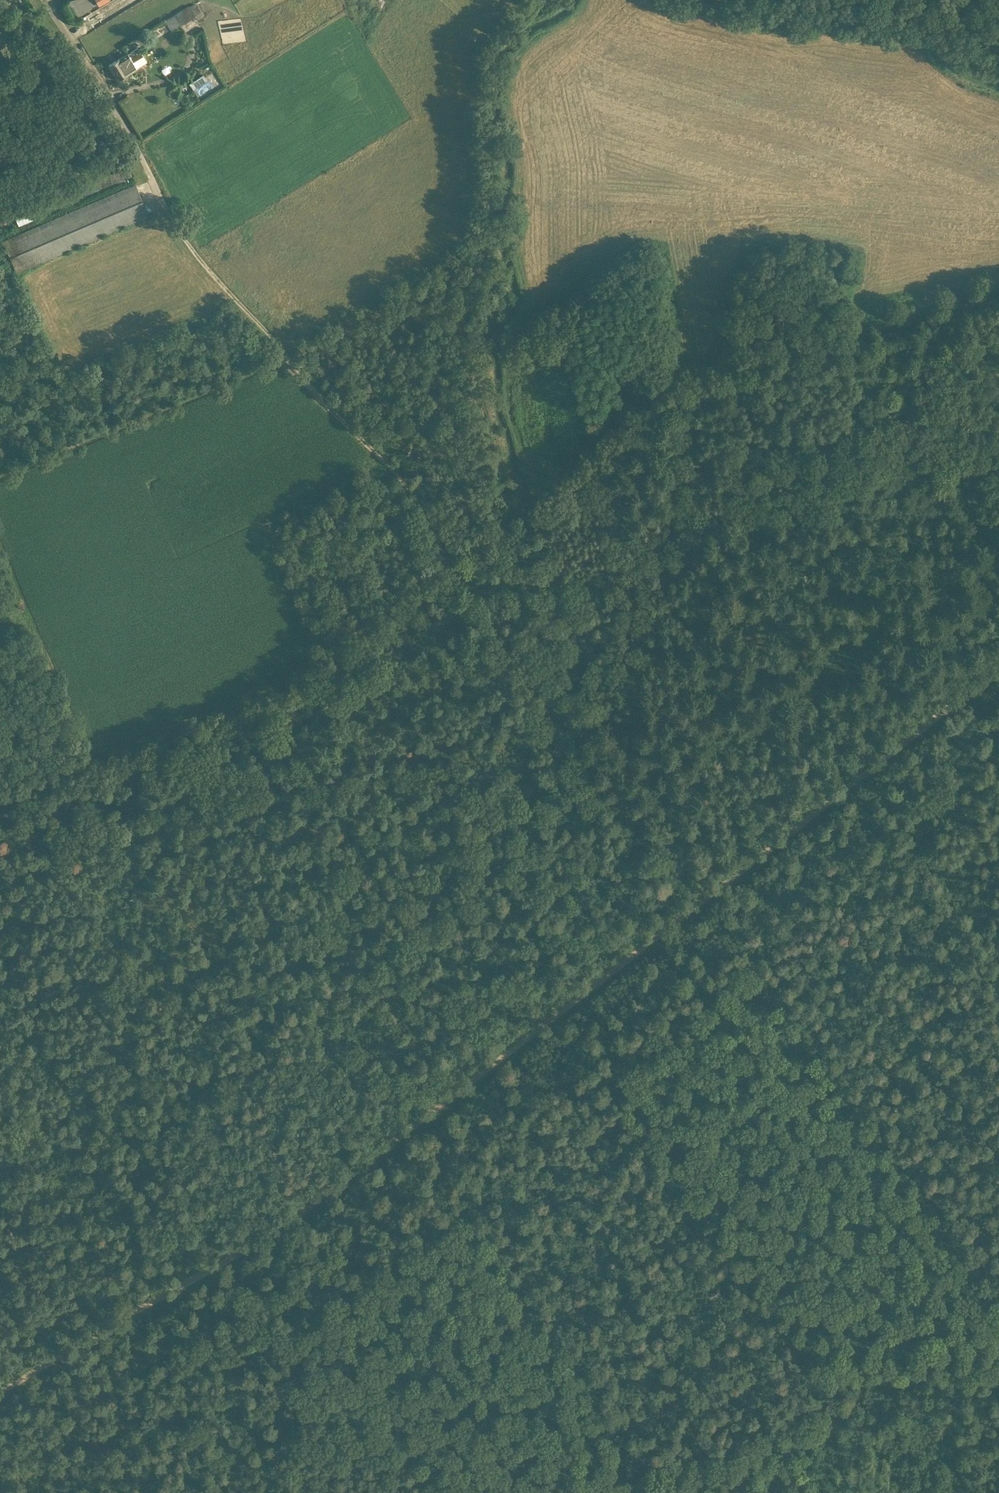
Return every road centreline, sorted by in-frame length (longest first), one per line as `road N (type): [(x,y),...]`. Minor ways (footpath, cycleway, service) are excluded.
road 1 (track): [(698,904),(279,1229),(0,1393)]
road 2 (track): [(998,286),(776,352),(657,399),(458,555)]
road 3 (track): [(458,555),(256,698),(62,772),(0,768)]
road 4 (track): [(458,555),(214,270),(166,197)]
road 5 (track): [(998,1350),(588,1492)]
road 6 (track): [(698,904),(998,665)]
road 7 (unclassified): [(166,197),(52,0)]

